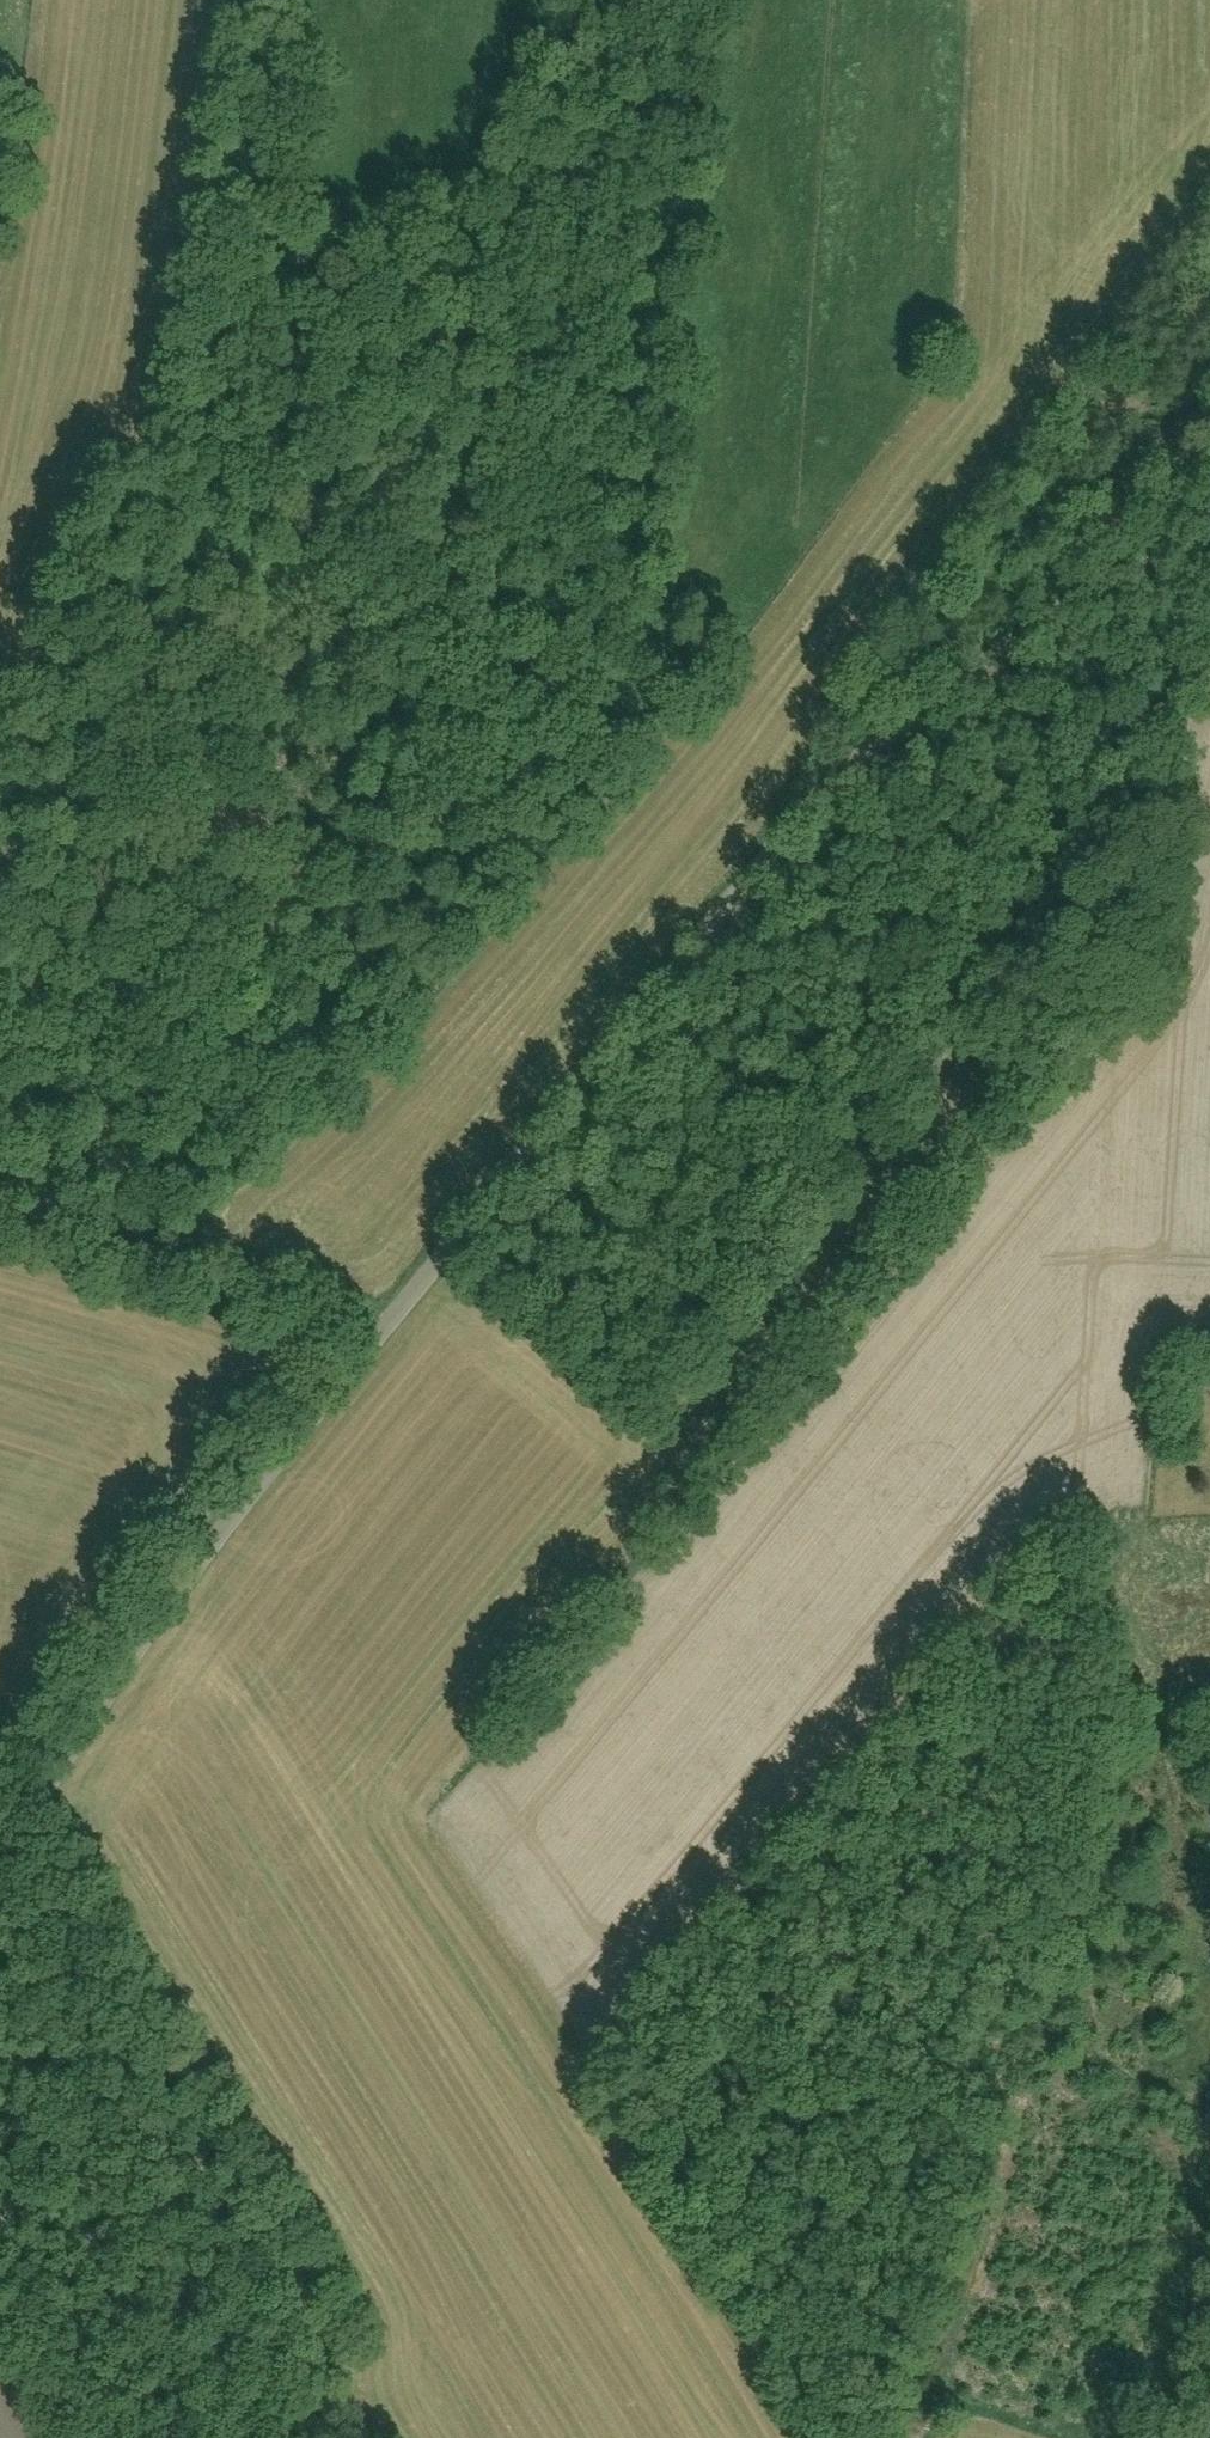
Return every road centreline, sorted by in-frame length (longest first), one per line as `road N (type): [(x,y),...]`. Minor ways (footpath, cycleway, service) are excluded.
road 1 (unclassified): [(0,1846),(160,1612),(835,778),(917,710),(1209,505)]
road 2 (track): [(364,1354),(306,1308),(259,1286),(0,1211)]

